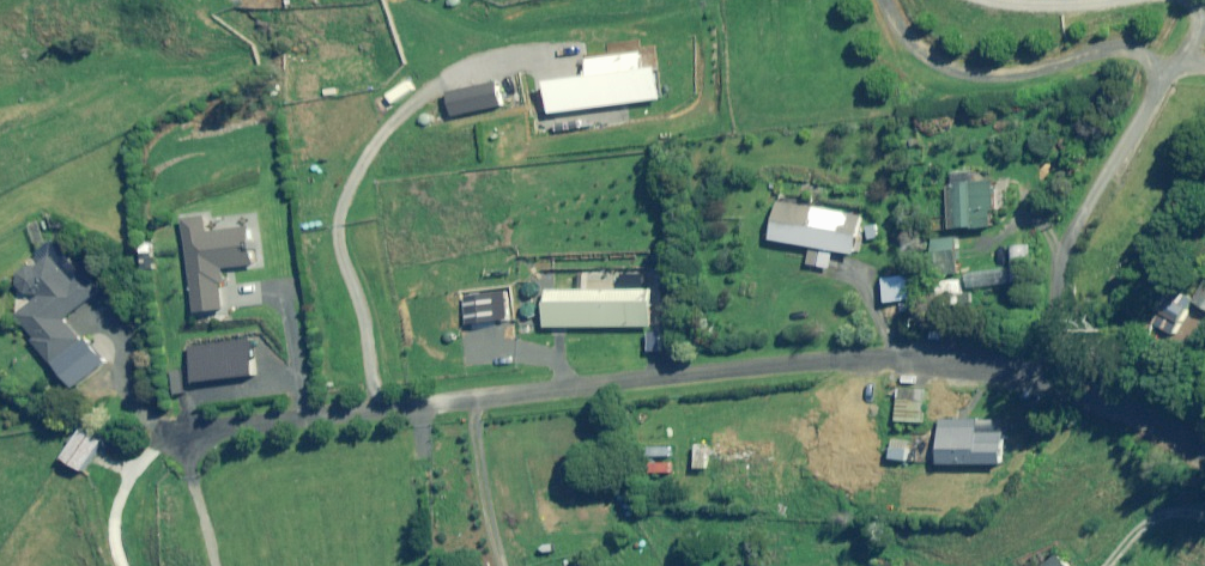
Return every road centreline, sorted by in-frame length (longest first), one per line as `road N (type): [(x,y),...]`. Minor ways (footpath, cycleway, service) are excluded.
road 1 (residential): [(1028,368),(825,361),(178,417)]
road 2 (residential): [(1028,368),(1056,253),(1145,75)]
road 3 (residential): [(1204,474),(1028,368)]

